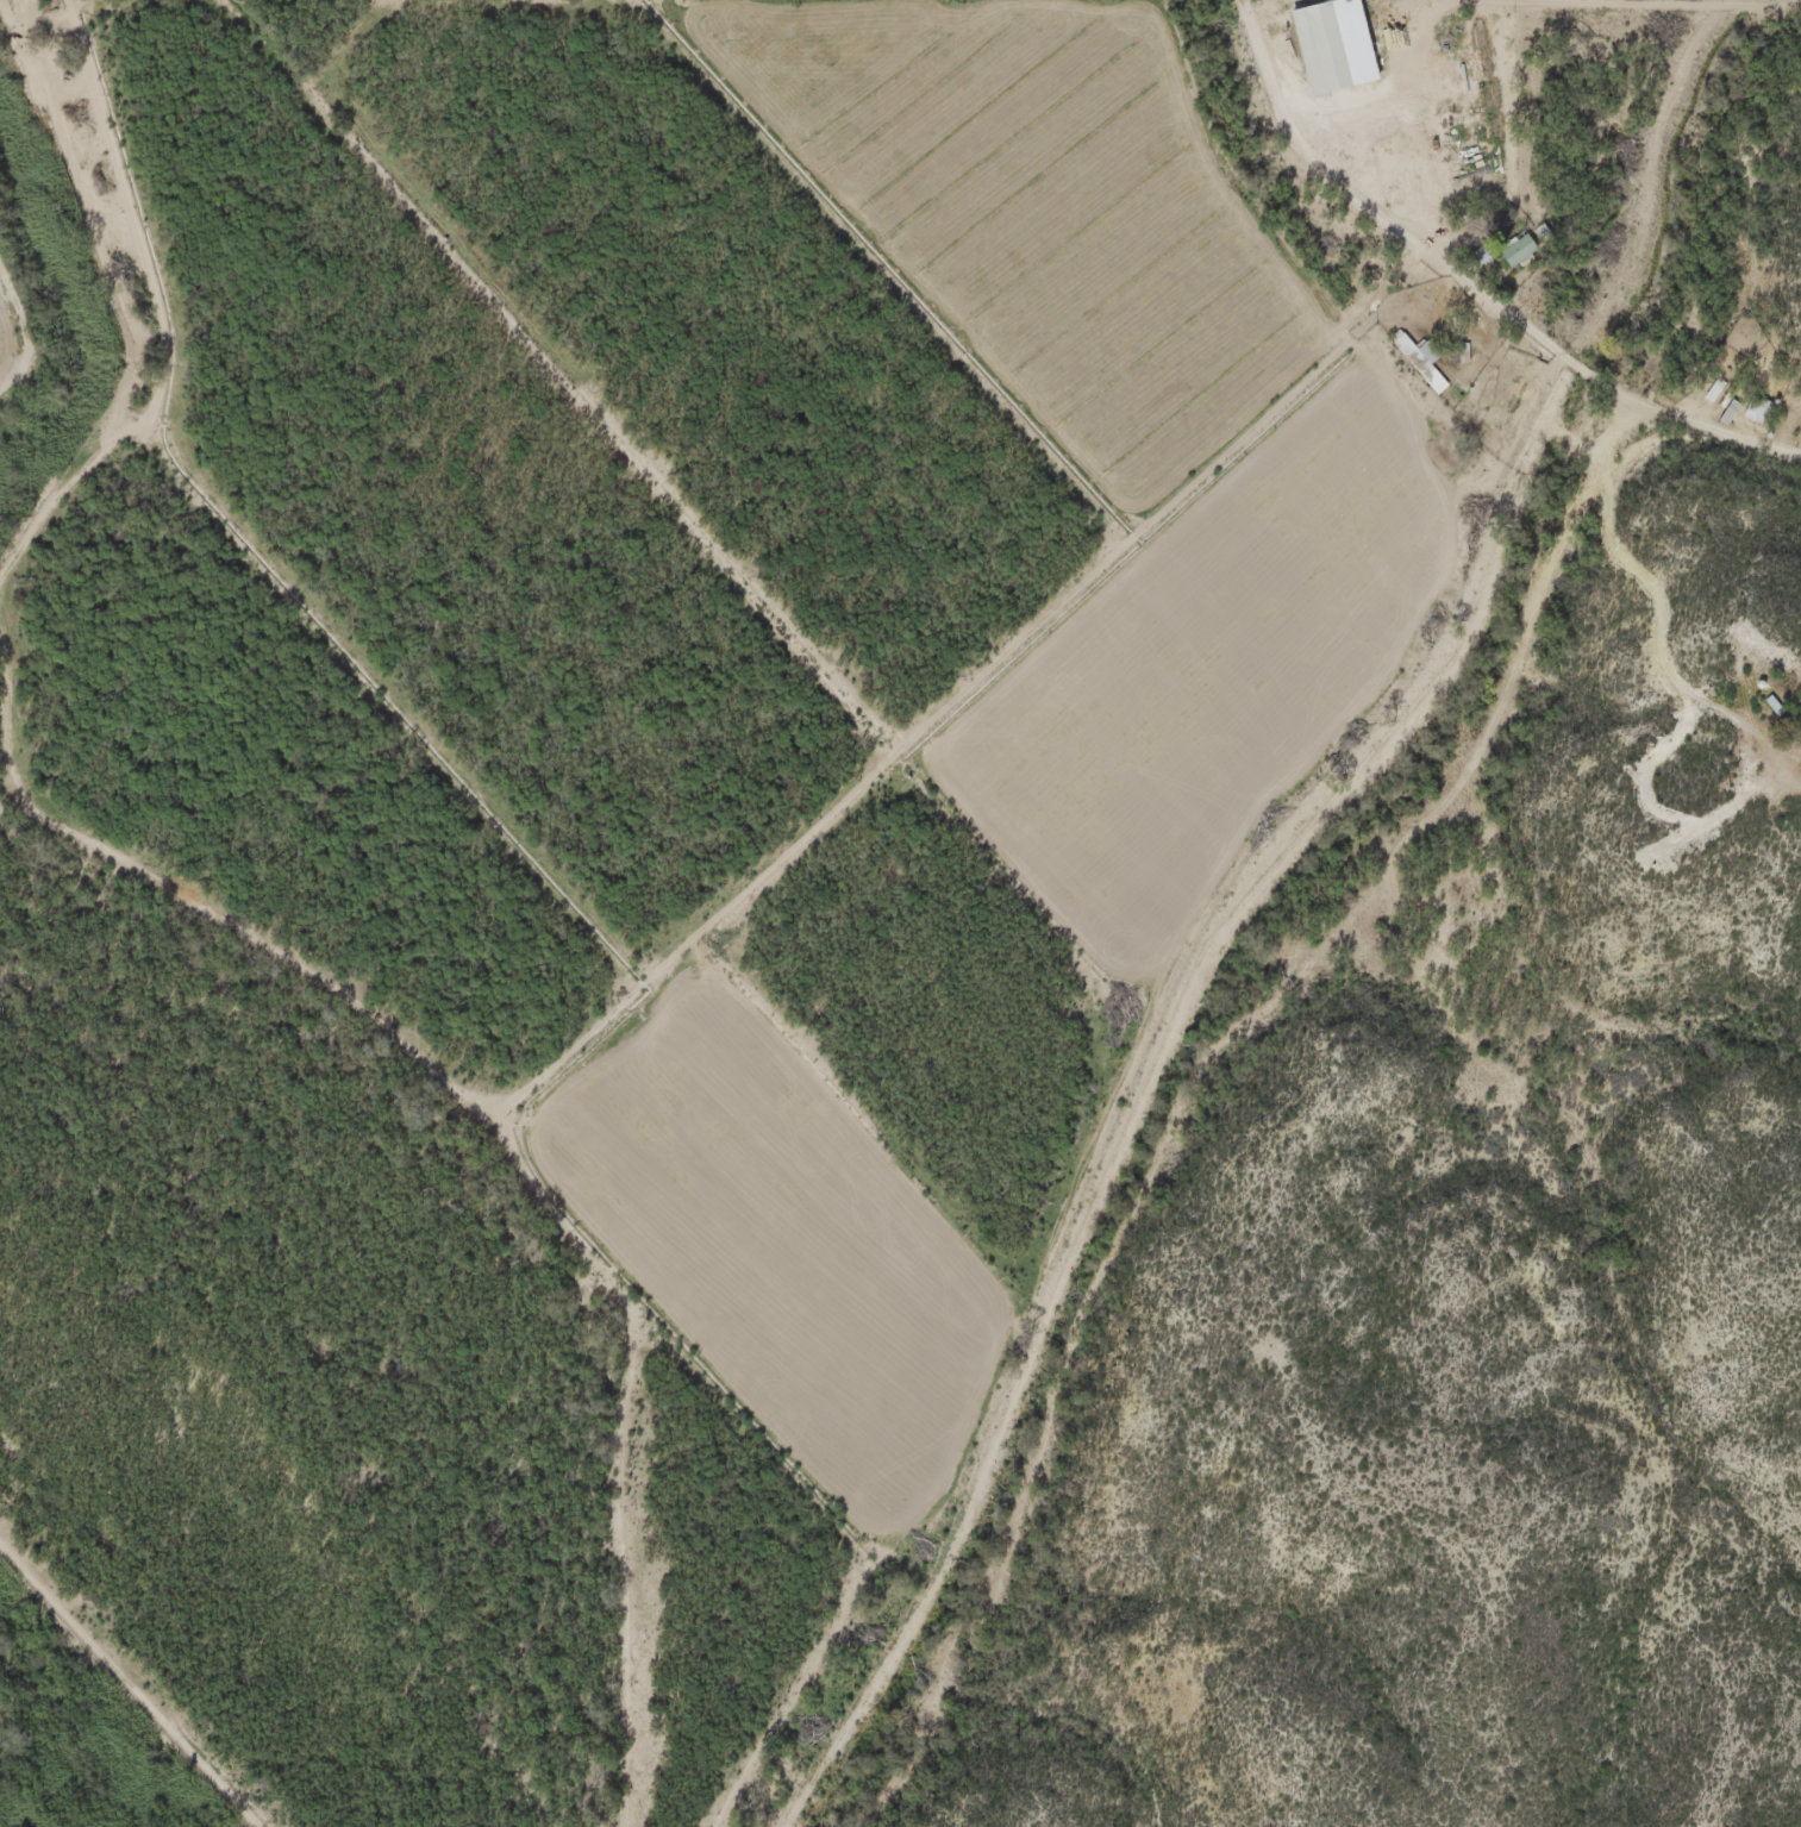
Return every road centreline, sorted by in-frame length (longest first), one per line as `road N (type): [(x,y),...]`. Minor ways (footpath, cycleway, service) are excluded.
road 1 (track): [(1249,0),(1274,73),(1336,182),(1670,425),(1800,462)]

